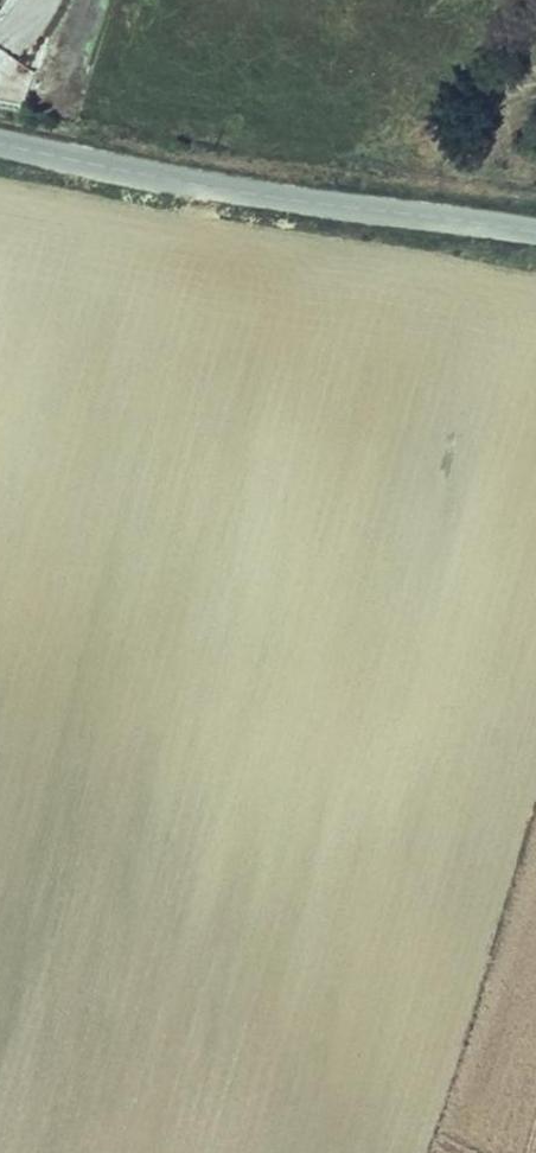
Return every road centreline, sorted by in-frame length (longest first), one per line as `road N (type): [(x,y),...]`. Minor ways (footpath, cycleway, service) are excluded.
road 1 (tertiary): [(0,146),(288,200),(535,234)]

